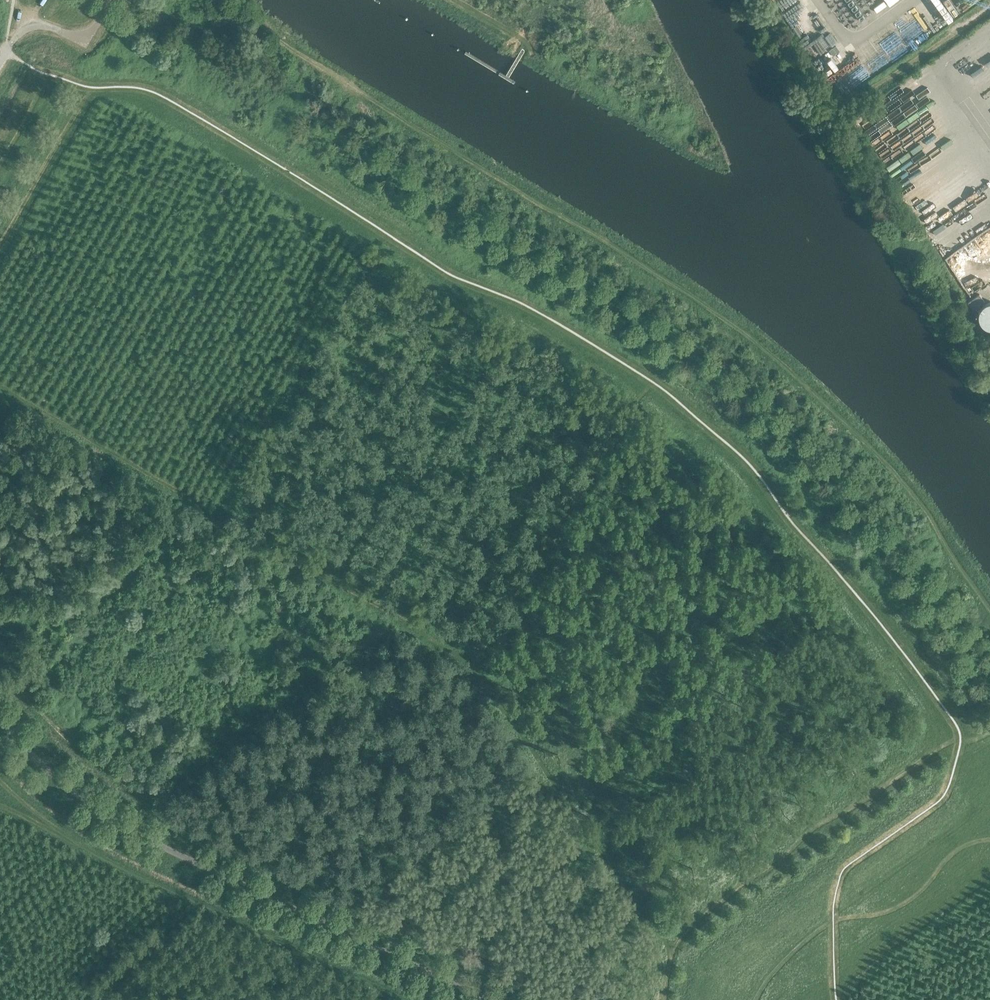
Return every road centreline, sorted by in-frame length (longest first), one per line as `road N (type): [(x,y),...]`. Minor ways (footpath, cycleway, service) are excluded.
road 1 (unclassified): [(487,999),(114,821),(55,777),(0,719)]
road 2 (unclassified): [(0,62),(24,31),(84,31),(108,0)]

